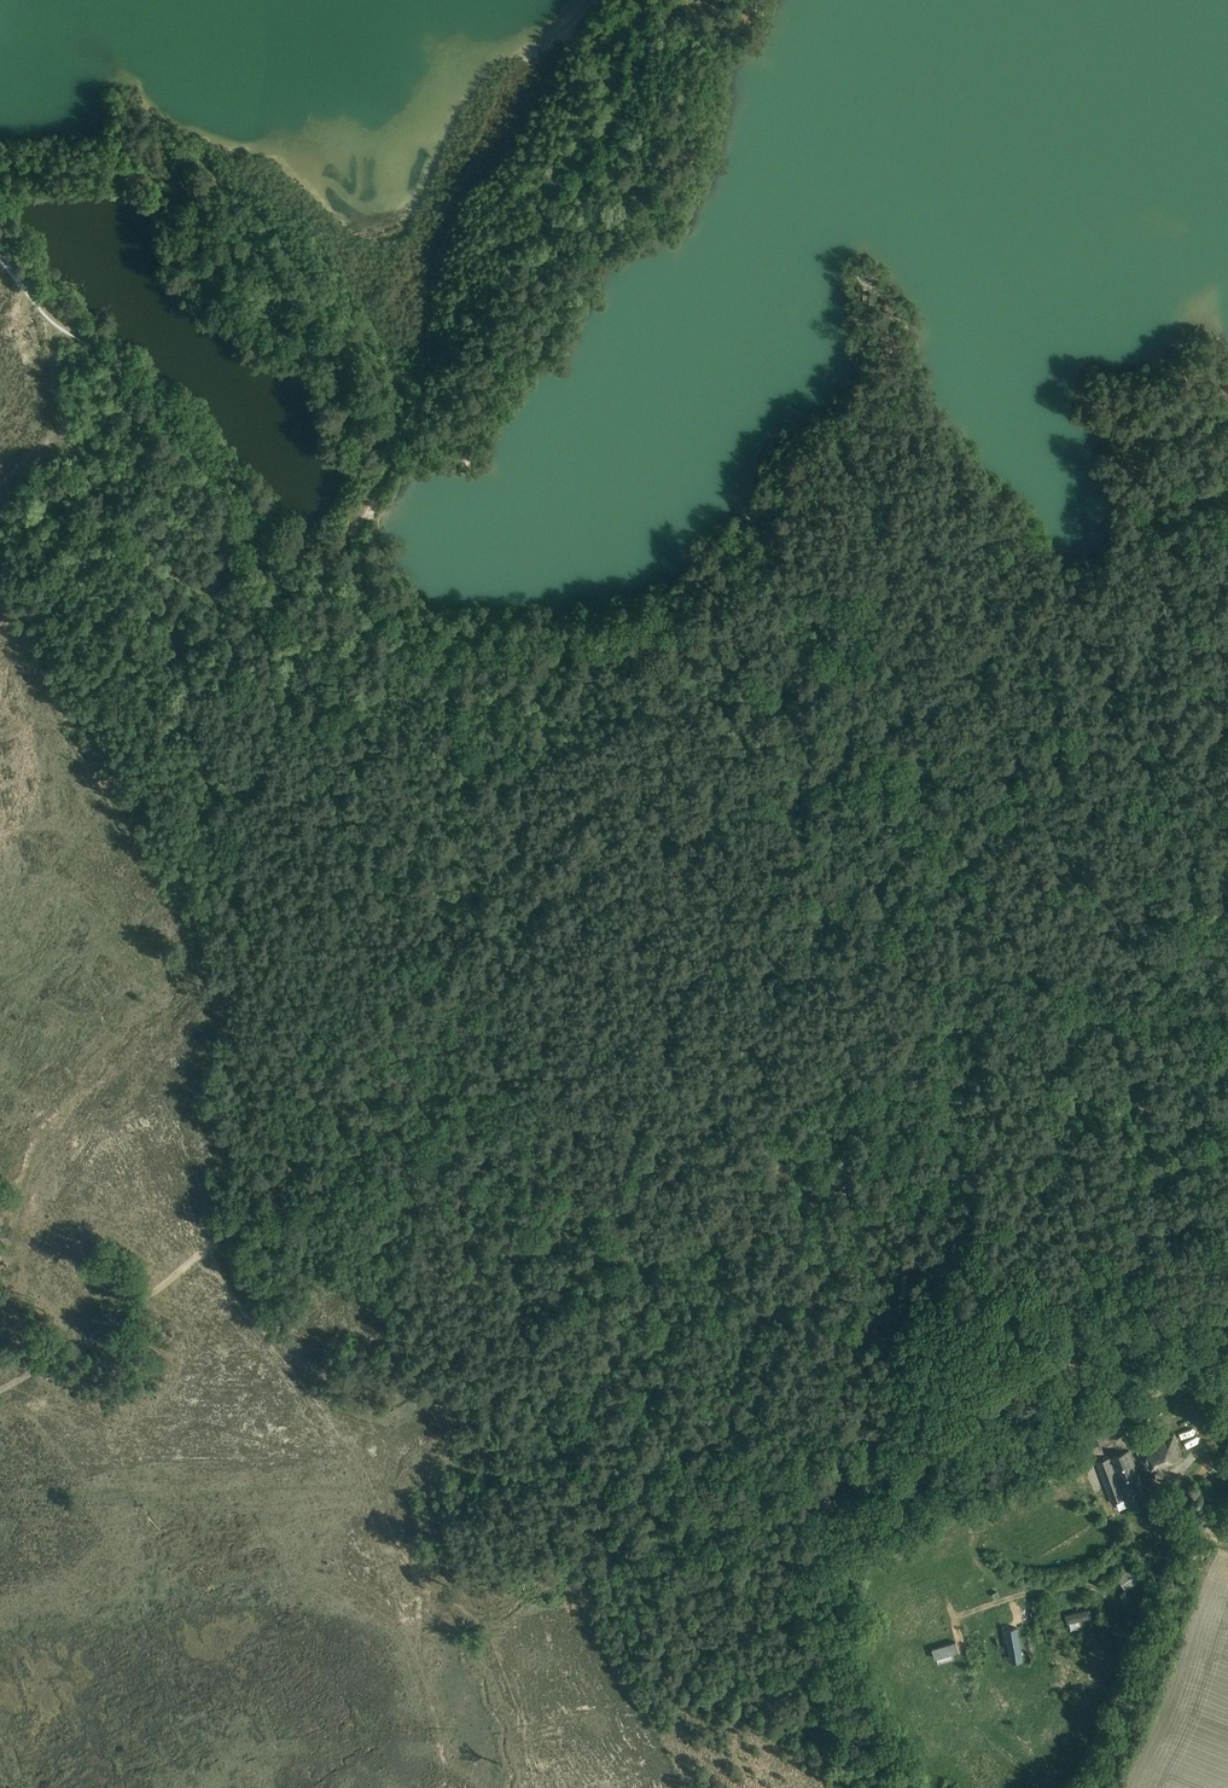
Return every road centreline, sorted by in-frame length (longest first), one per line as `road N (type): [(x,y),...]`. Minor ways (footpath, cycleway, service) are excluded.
road 1 (track): [(0,1390),(144,1298),(226,1233),(379,1141),(501,1084),(505,1075),(653,1024),(833,987)]
road 2 (track): [(1209,1529),(1097,1787)]
road 3 (track): [(1148,1662),(1119,1650),(1107,1599),(1095,1588),(1015,1596),(1014,1625),(1004,1637),(987,1649),(976,1642)]

